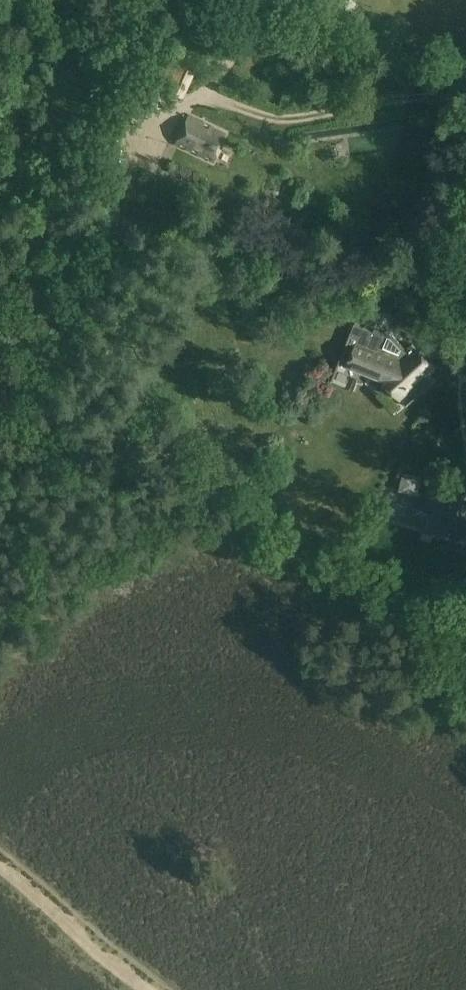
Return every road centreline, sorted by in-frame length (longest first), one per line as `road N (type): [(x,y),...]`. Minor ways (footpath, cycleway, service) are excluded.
road 1 (track): [(144,989),(0,869)]

